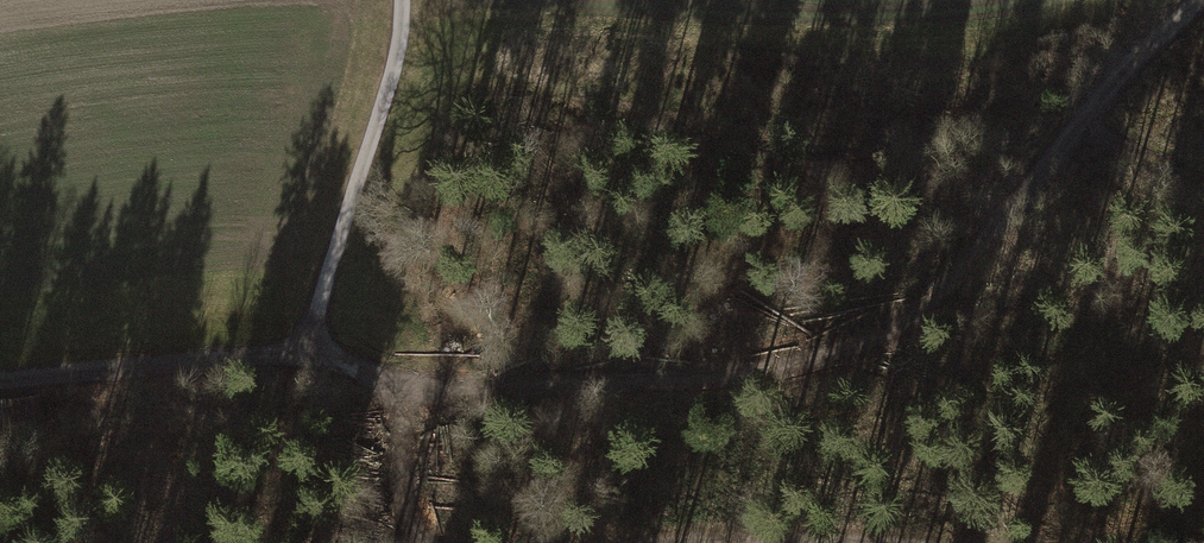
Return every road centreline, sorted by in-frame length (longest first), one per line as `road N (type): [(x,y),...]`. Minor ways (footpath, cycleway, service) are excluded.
road 1 (track): [(1203,1),(1114,77),(924,310),(857,349),(617,389),(431,390),(366,377),(314,348)]
road 2 (track): [(406,0),(408,22),(314,348),(153,372),(0,383)]
road 3 (track): [(434,542),(406,498),(401,460),(411,410),(431,390)]
road 4 (track): [(1078,125),(1203,182)]

